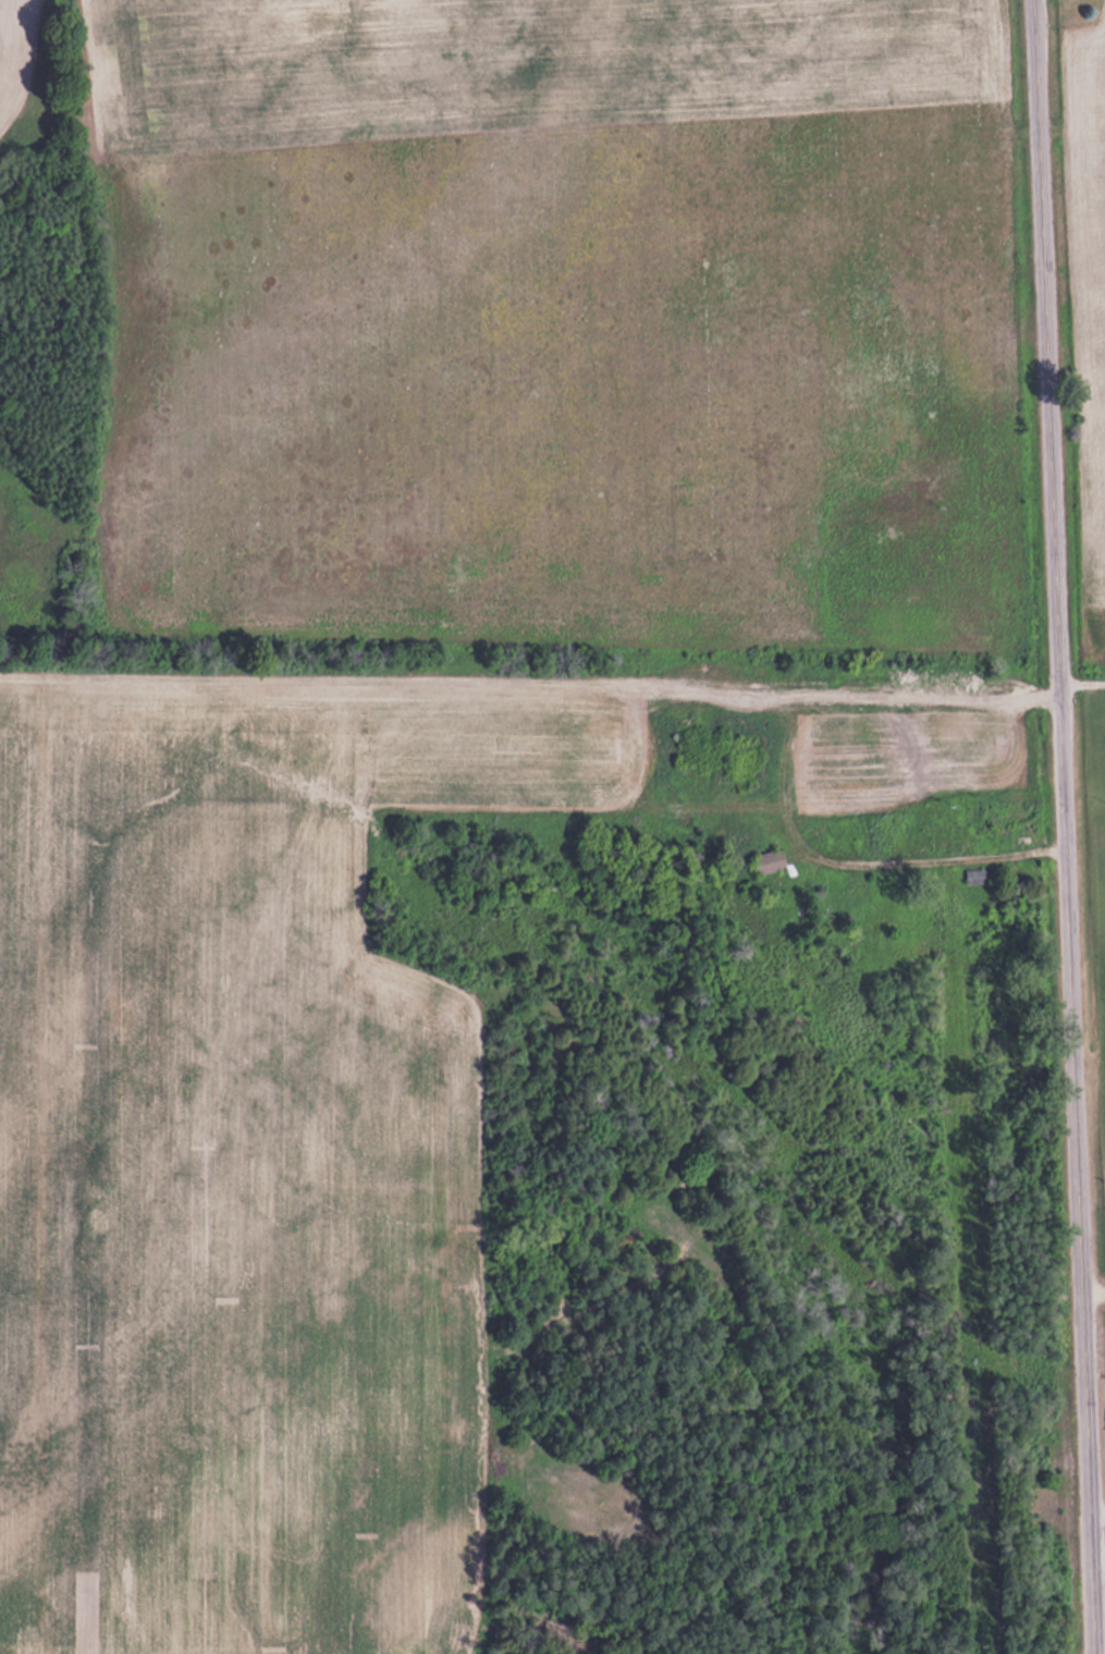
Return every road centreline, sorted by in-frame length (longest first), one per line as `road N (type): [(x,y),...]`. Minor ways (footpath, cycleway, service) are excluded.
road 1 (residential): [(1094,1653),(1031,0)]

